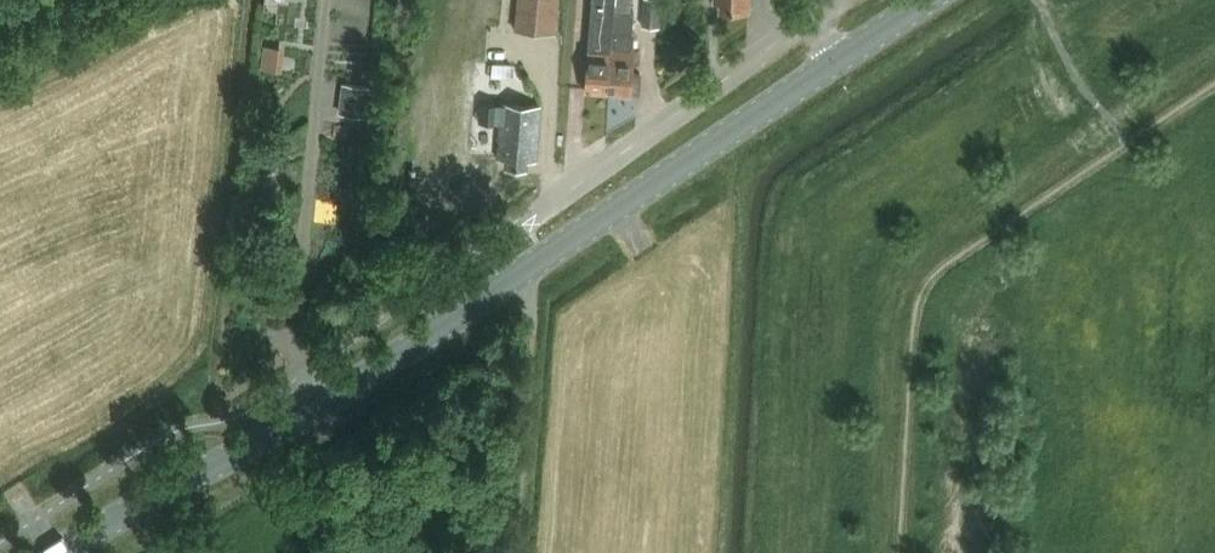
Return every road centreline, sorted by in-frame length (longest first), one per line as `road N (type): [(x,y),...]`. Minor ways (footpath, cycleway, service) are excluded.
road 1 (secondary): [(59,552),(332,401),(929,0)]
road 2 (residential): [(842,0),(520,219)]

